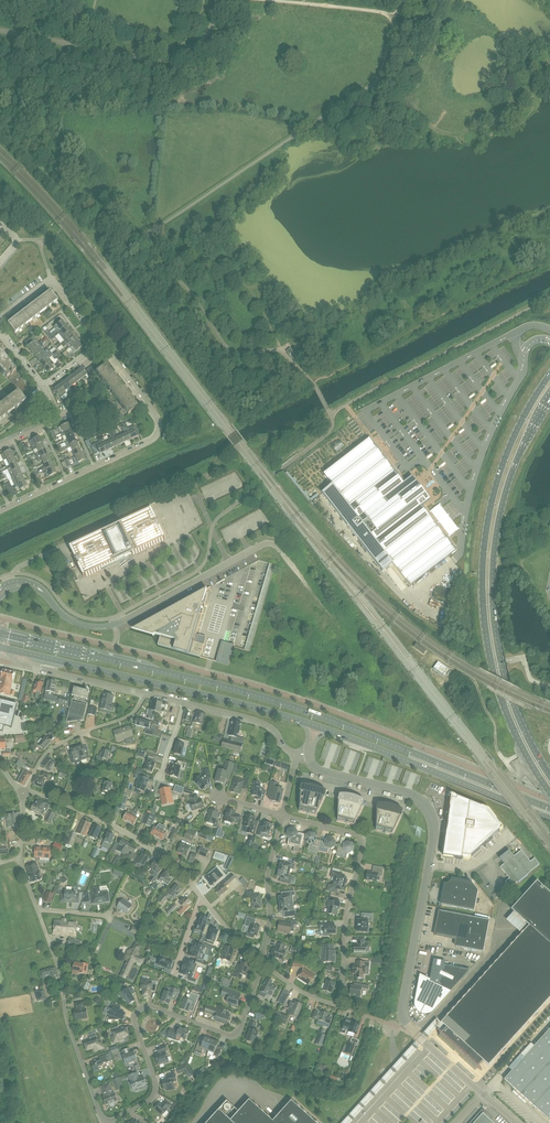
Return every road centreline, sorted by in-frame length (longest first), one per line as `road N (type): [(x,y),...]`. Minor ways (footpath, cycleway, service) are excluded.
road 1 (primary): [(549,808),(259,696),(0,633)]
road 2 (primary): [(549,375),(495,485),(483,589),(501,697),(549,793)]
road 3 (primary): [(549,775),(507,684),(493,590),(506,487),(549,396)]
road 4 (residential): [(104,1120),(156,1093),(135,1024),(139,1008),(235,1035),(262,963)]
road 5 (primary): [(6,649),(304,722)]
road 6 (track): [(143,234),(375,81)]
road 7 (unclassified): [(484,1094),(402,1016),(429,864)]
road 8 (residential): [(337,1005),(362,840),(283,815)]
road 9 (primary): [(329,731),(549,817)]
road 10 (unclassified): [(0,592),(34,586),(66,617),(103,627),(203,577)]
road 11 (residential): [(104,1120),(38,910)]
road 12 (track): [(296,365),(281,350),(230,350),(143,234)]
road 13 (residential): [(203,899),(130,835),(25,792)]
road 14 (unclassified): [(429,864),(435,828),(422,800),(325,772),(307,753)]
road 15 (residential): [(0,510),(155,438),(158,420)]
road 16 (residential): [(25,792),(49,752),(124,719),(144,694)]
road 17 (residential): [(262,963),(265,880),(283,815)]
road 18 (residential): [(18,664),(144,694)]
road 19 (residential): [(183,704),(266,725),(298,754)]
road 20 (unclassified): [(38,910),(21,864),(25,792)]

